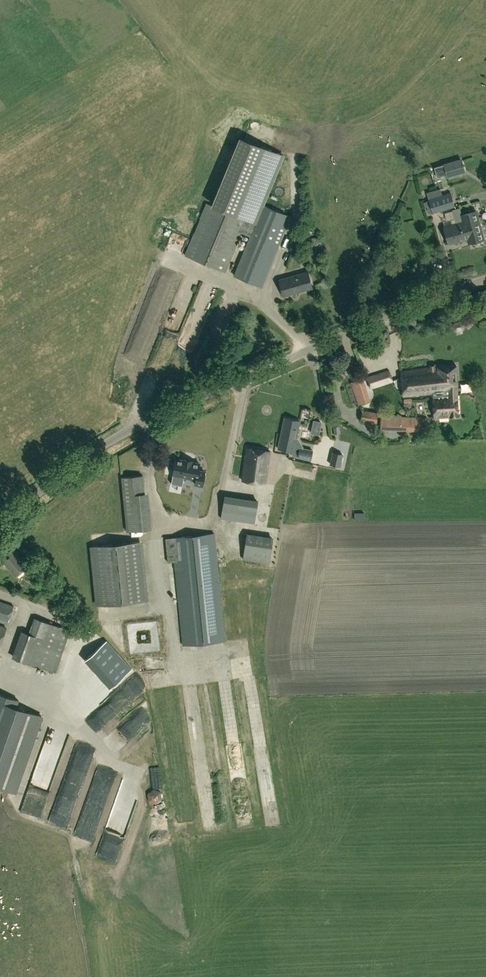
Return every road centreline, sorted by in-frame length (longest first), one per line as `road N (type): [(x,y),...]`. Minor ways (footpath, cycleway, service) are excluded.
road 1 (unclassified): [(0,517),(141,423),(485,280)]

